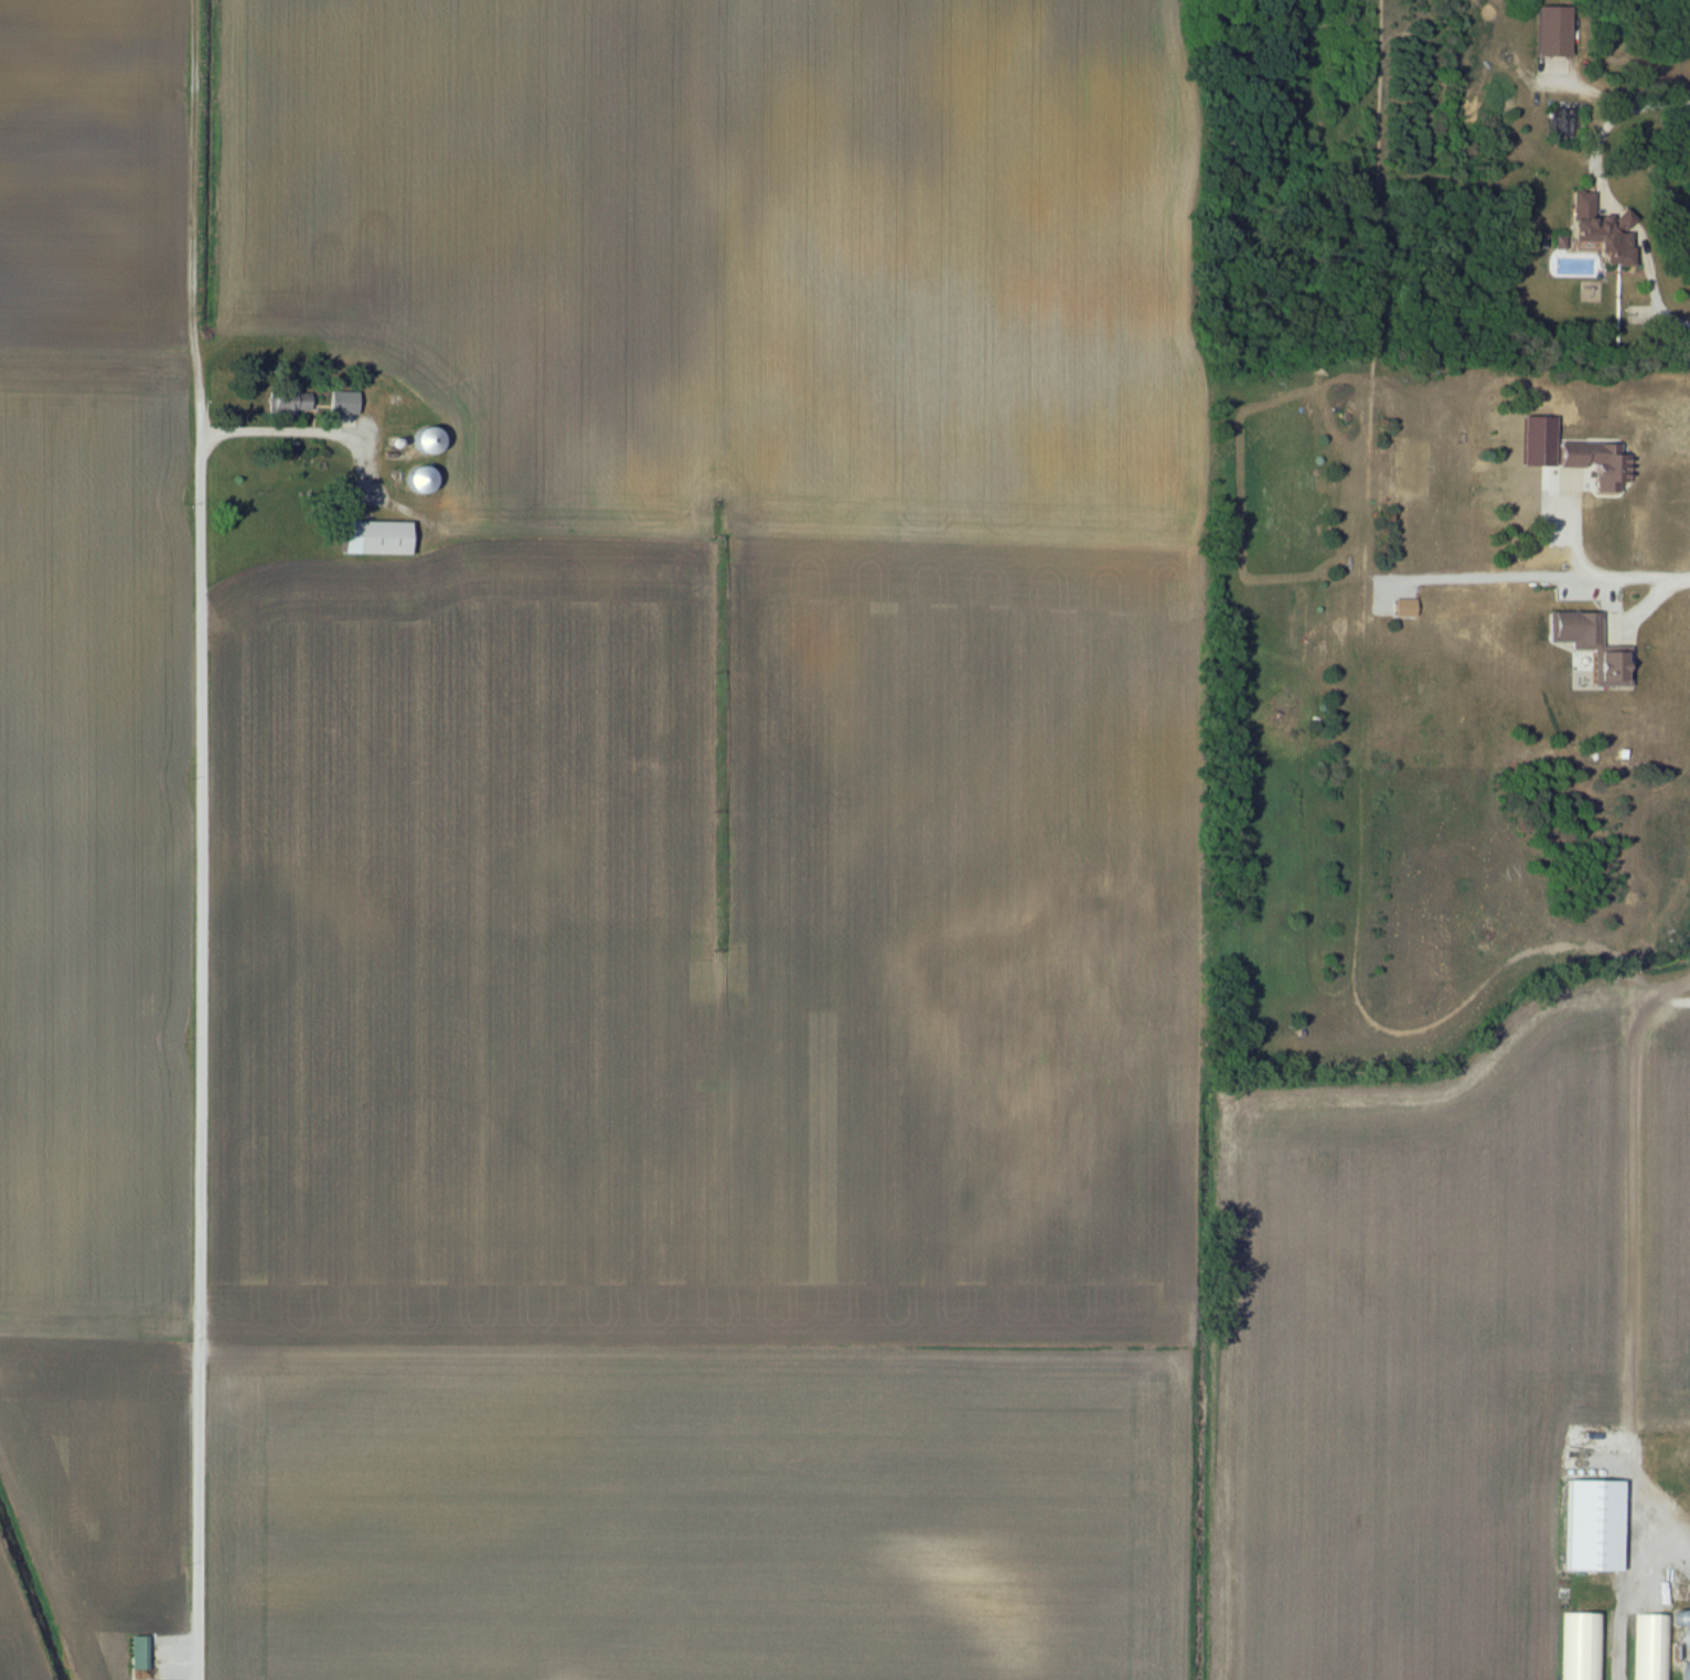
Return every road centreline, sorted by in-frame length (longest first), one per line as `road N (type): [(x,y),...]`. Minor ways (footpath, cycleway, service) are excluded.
road 1 (residential): [(200,1679),(200,413)]

